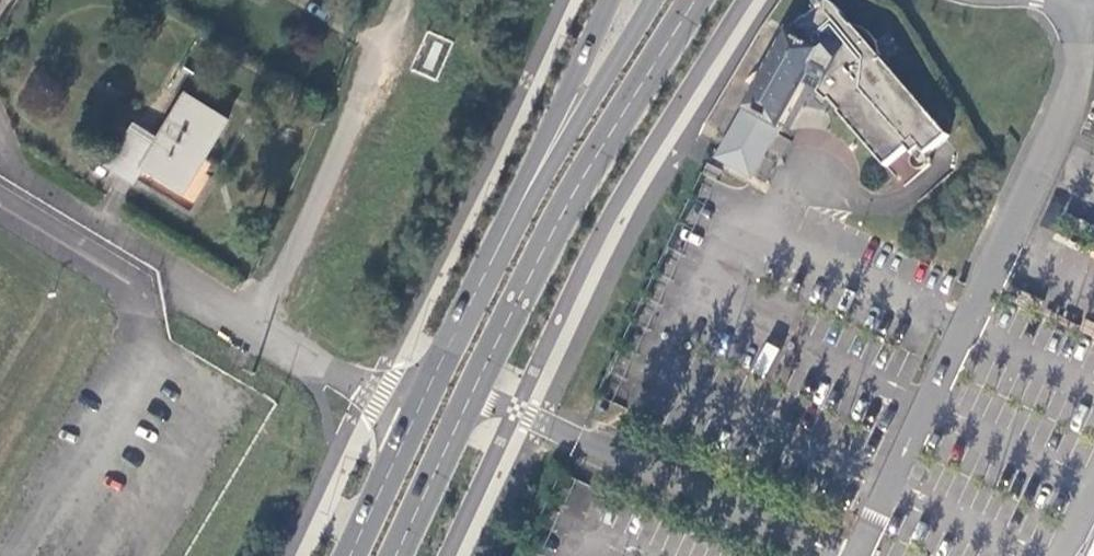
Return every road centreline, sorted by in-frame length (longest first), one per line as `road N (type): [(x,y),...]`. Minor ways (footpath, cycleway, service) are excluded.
road 1 (primary): [(394,555),(596,140),(693,0)]
road 2 (primary): [(520,204),(348,555)]
road 3 (primary): [(654,0),(520,204)]
road 4 (trunk): [(608,0),(520,204)]

